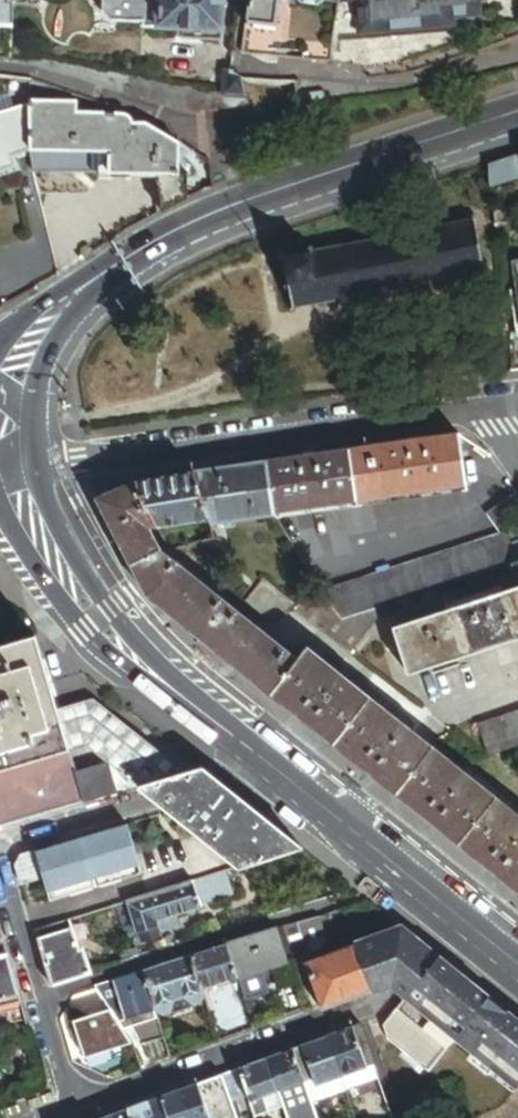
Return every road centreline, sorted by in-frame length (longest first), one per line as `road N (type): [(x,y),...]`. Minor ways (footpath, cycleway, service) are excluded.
road 1 (tertiary): [(7,472),(52,554),(123,642),(517,962)]
road 2 (tertiary): [(517,111),(184,233),(75,292),(32,330),(0,376)]
road 3 (residential): [(7,472),(482,404)]
road 4 (residential): [(517,60),(417,81),(235,66)]

